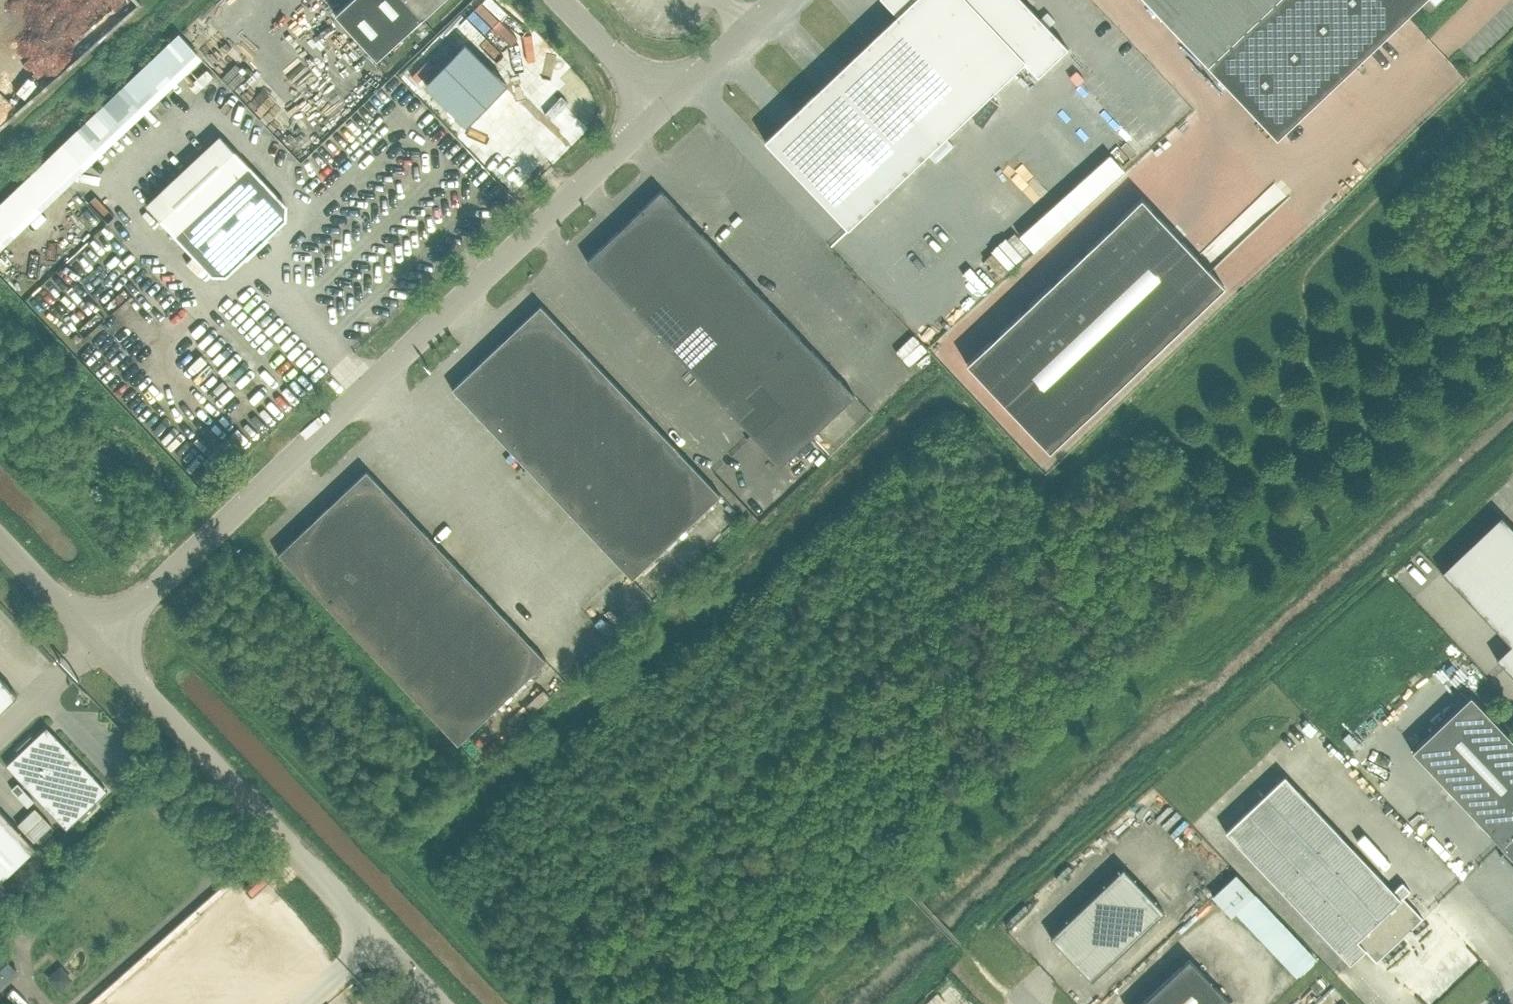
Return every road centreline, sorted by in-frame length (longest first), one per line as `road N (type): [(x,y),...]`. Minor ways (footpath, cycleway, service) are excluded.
road 1 (unclassified): [(102,643),(666,104)]
road 2 (unclassified): [(432,1003),(102,643)]
road 3 (unclassified): [(666,104),(776,0)]
road 4 (unclassified): [(102,643),(0,536)]
road 5 (unclassified): [(666,104),(567,0)]

